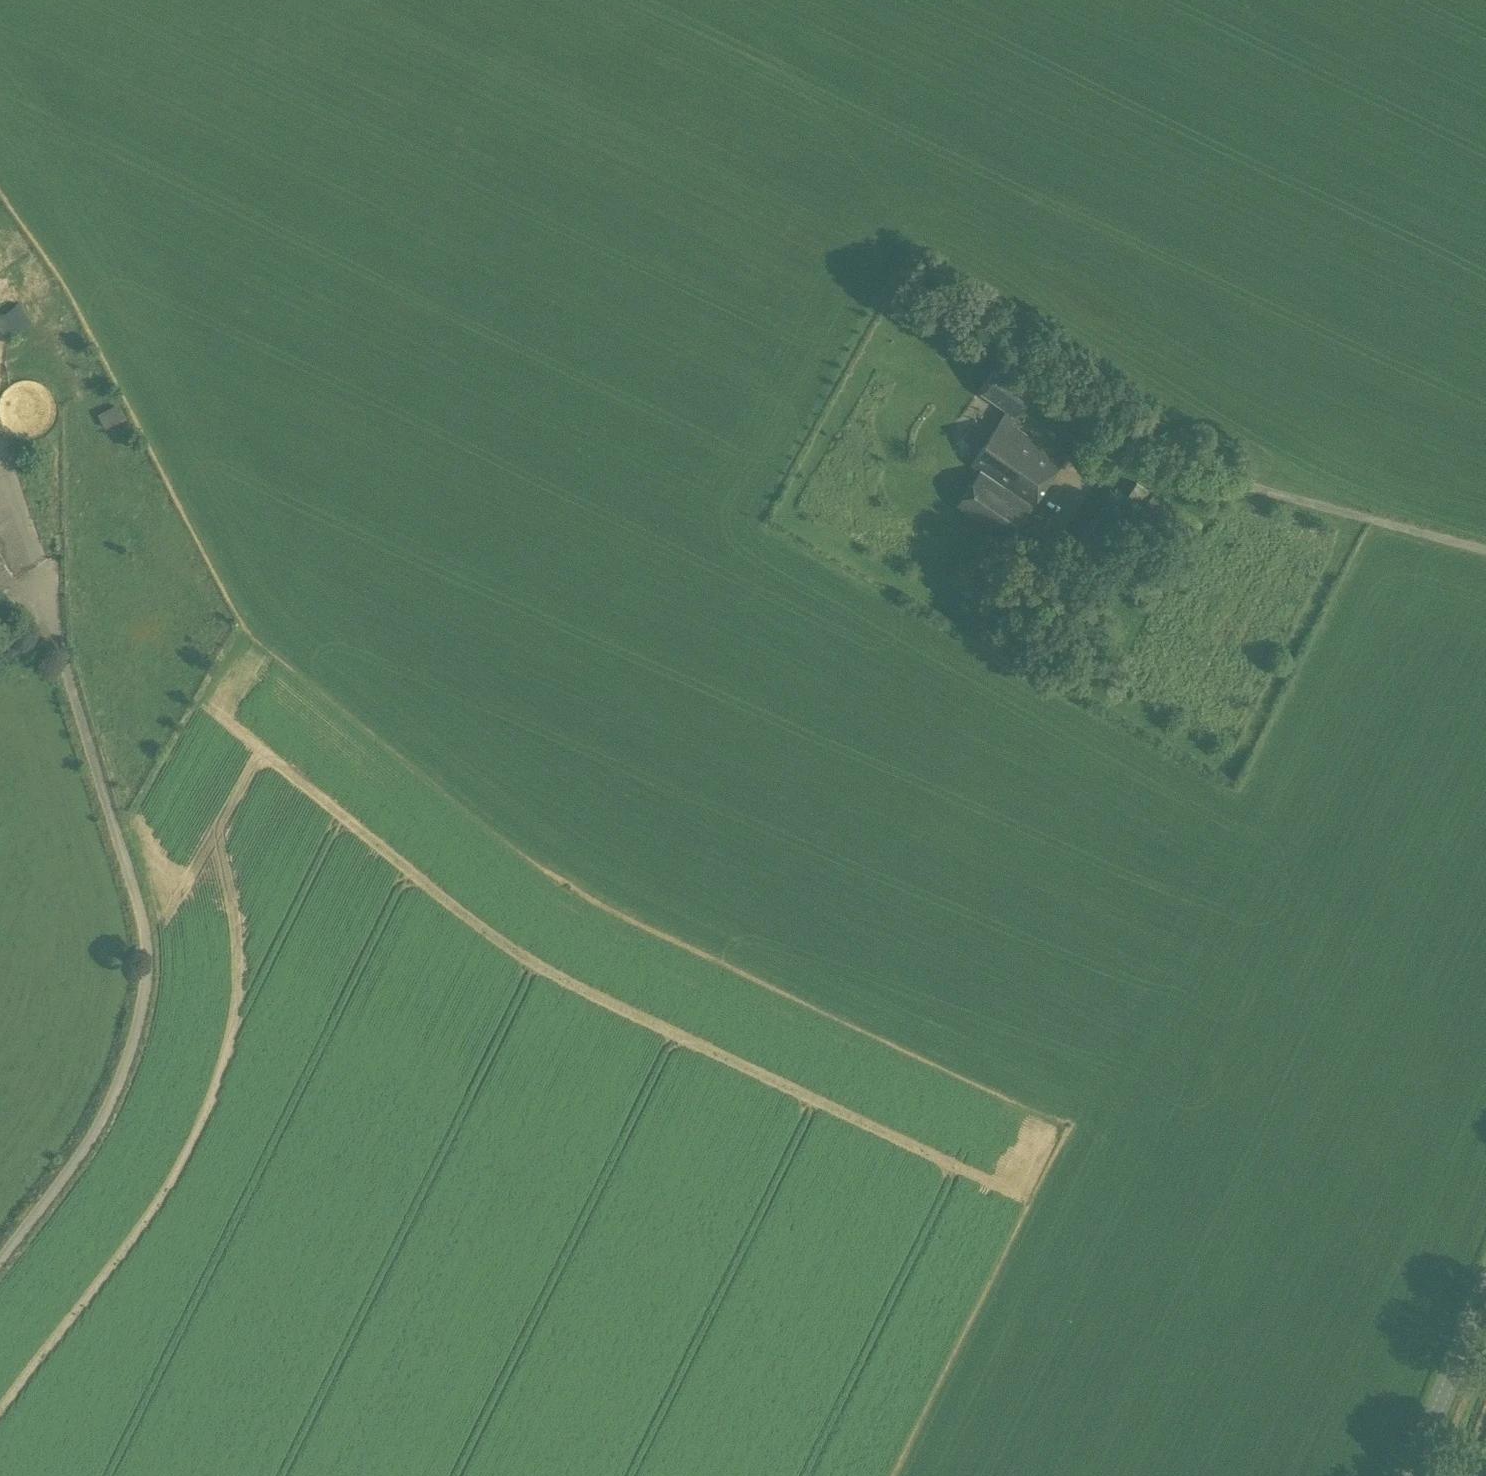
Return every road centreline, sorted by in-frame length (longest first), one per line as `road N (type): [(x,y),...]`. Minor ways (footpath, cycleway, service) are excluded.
road 1 (unclassified): [(0,1248),(97,1120),(138,1017),(145,968),(142,901),(42,572)]
road 2 (unclassified): [(1413,1475),(1485,1288)]

